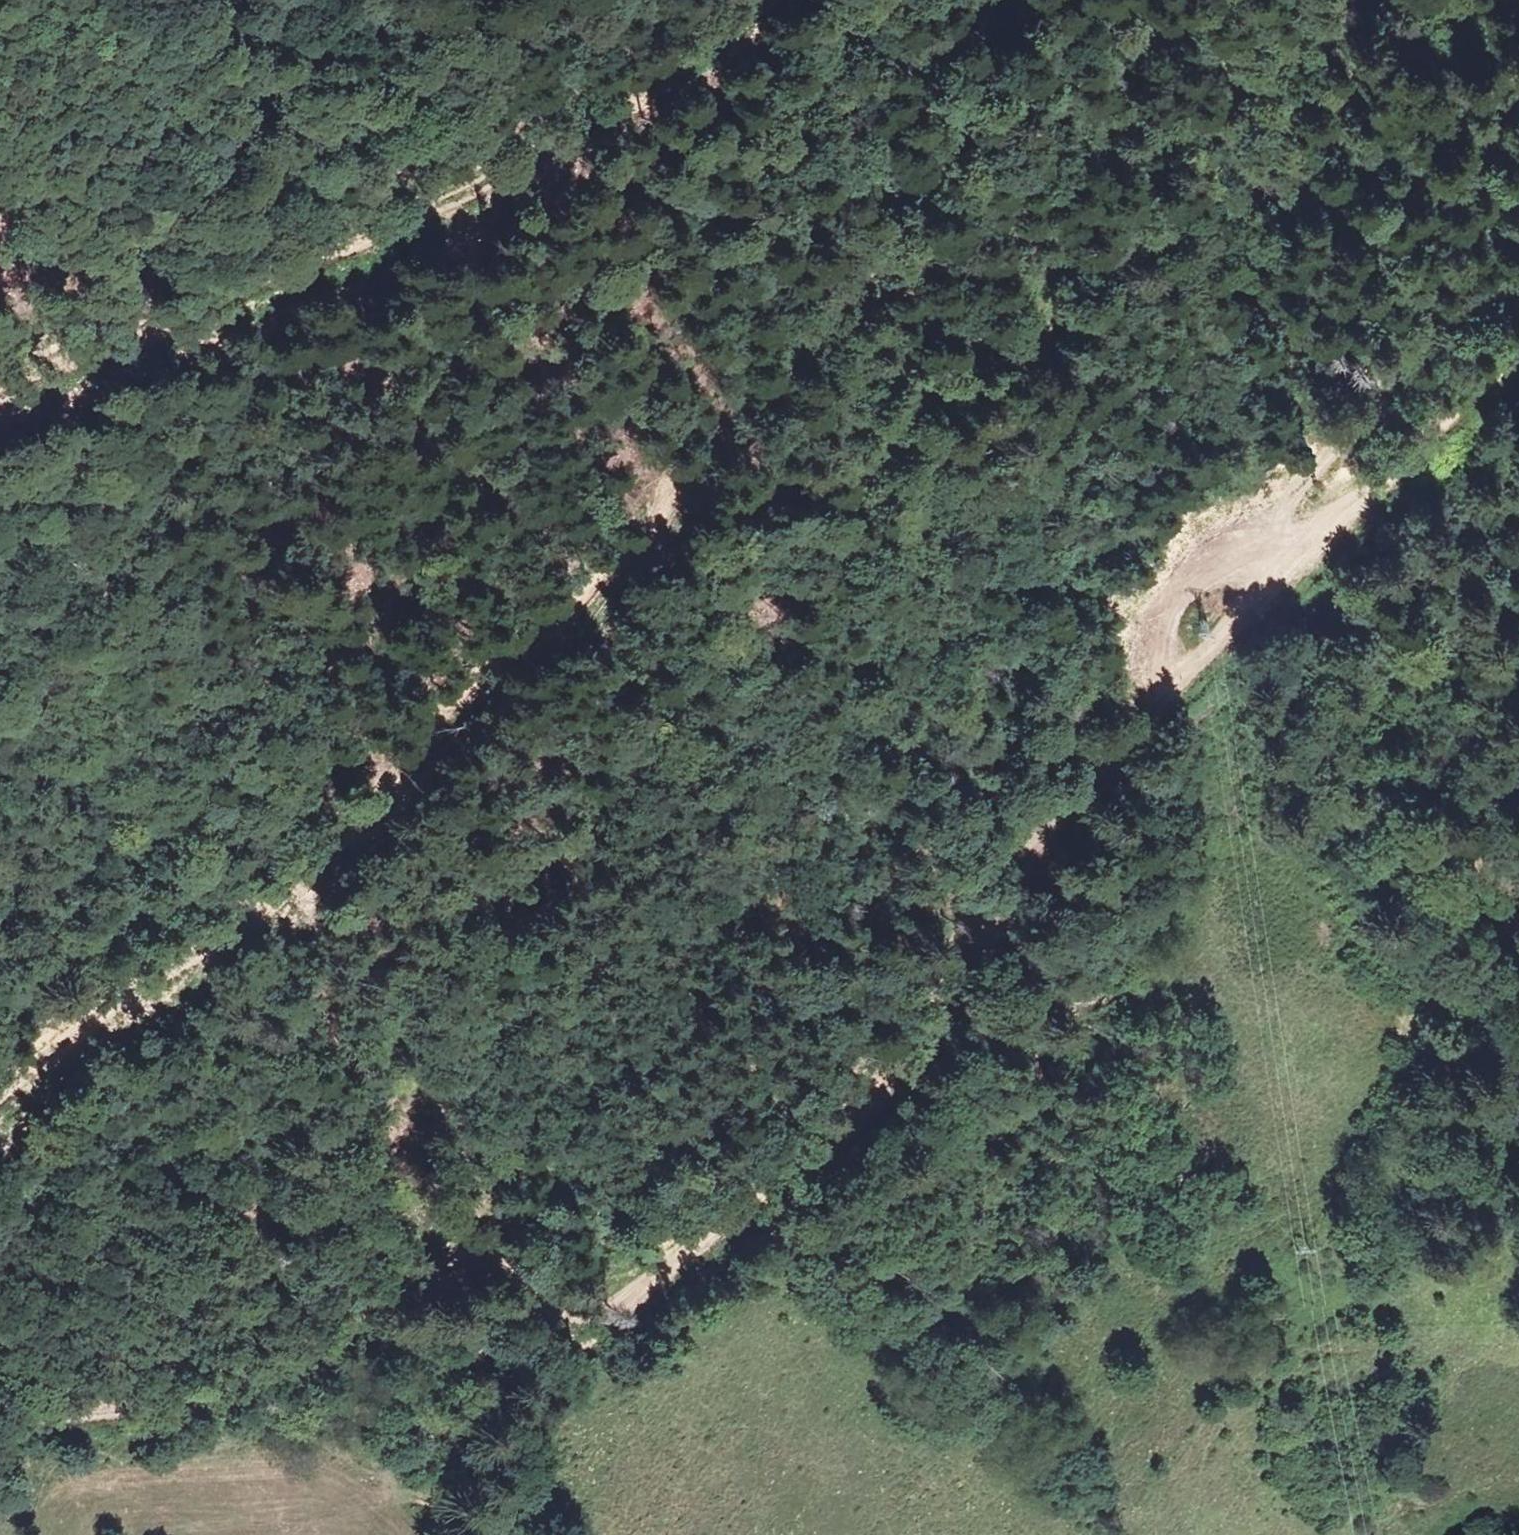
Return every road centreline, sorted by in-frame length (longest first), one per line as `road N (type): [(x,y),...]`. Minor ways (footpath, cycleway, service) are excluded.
road 1 (track): [(490,1534),(495,1476),(541,1390),(587,1338),(833,1139),(901,1053),(995,901),(1075,801),(1200,658),(1343,532),(1518,351)]
road 2 (track): [(0,384),(192,318),(489,183),(677,62),(733,0)]

